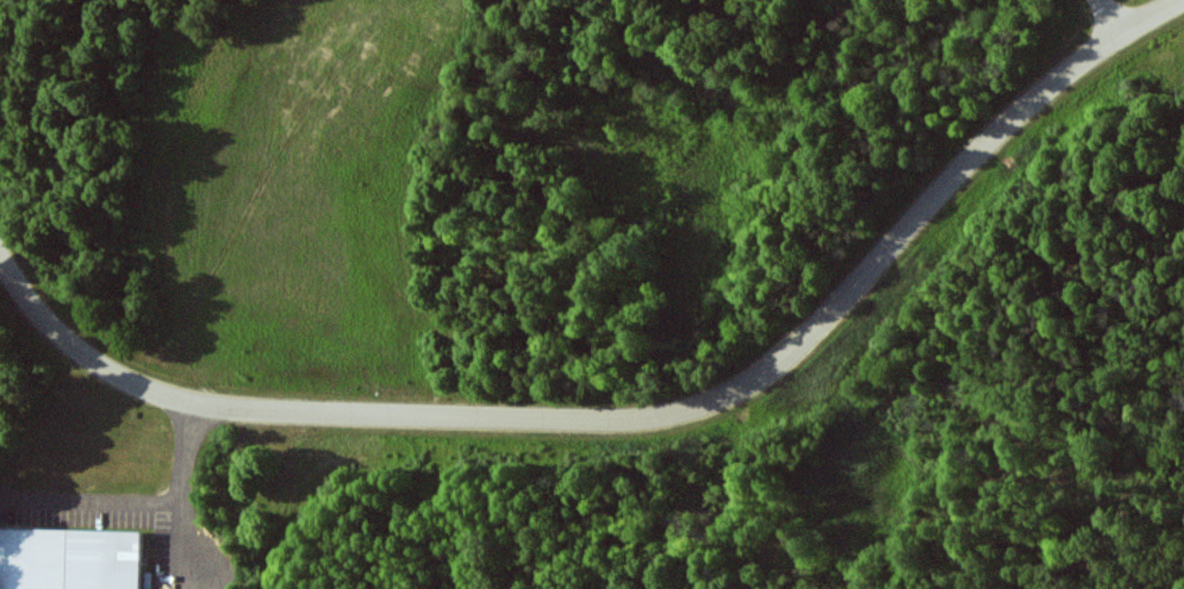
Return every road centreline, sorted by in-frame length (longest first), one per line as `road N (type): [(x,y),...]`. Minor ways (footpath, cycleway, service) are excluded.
road 1 (residential): [(1183,2),(1122,33),(1033,102),(781,363),(719,401),(660,419),(600,424),(182,403),(121,377),(61,333),(0,251)]

